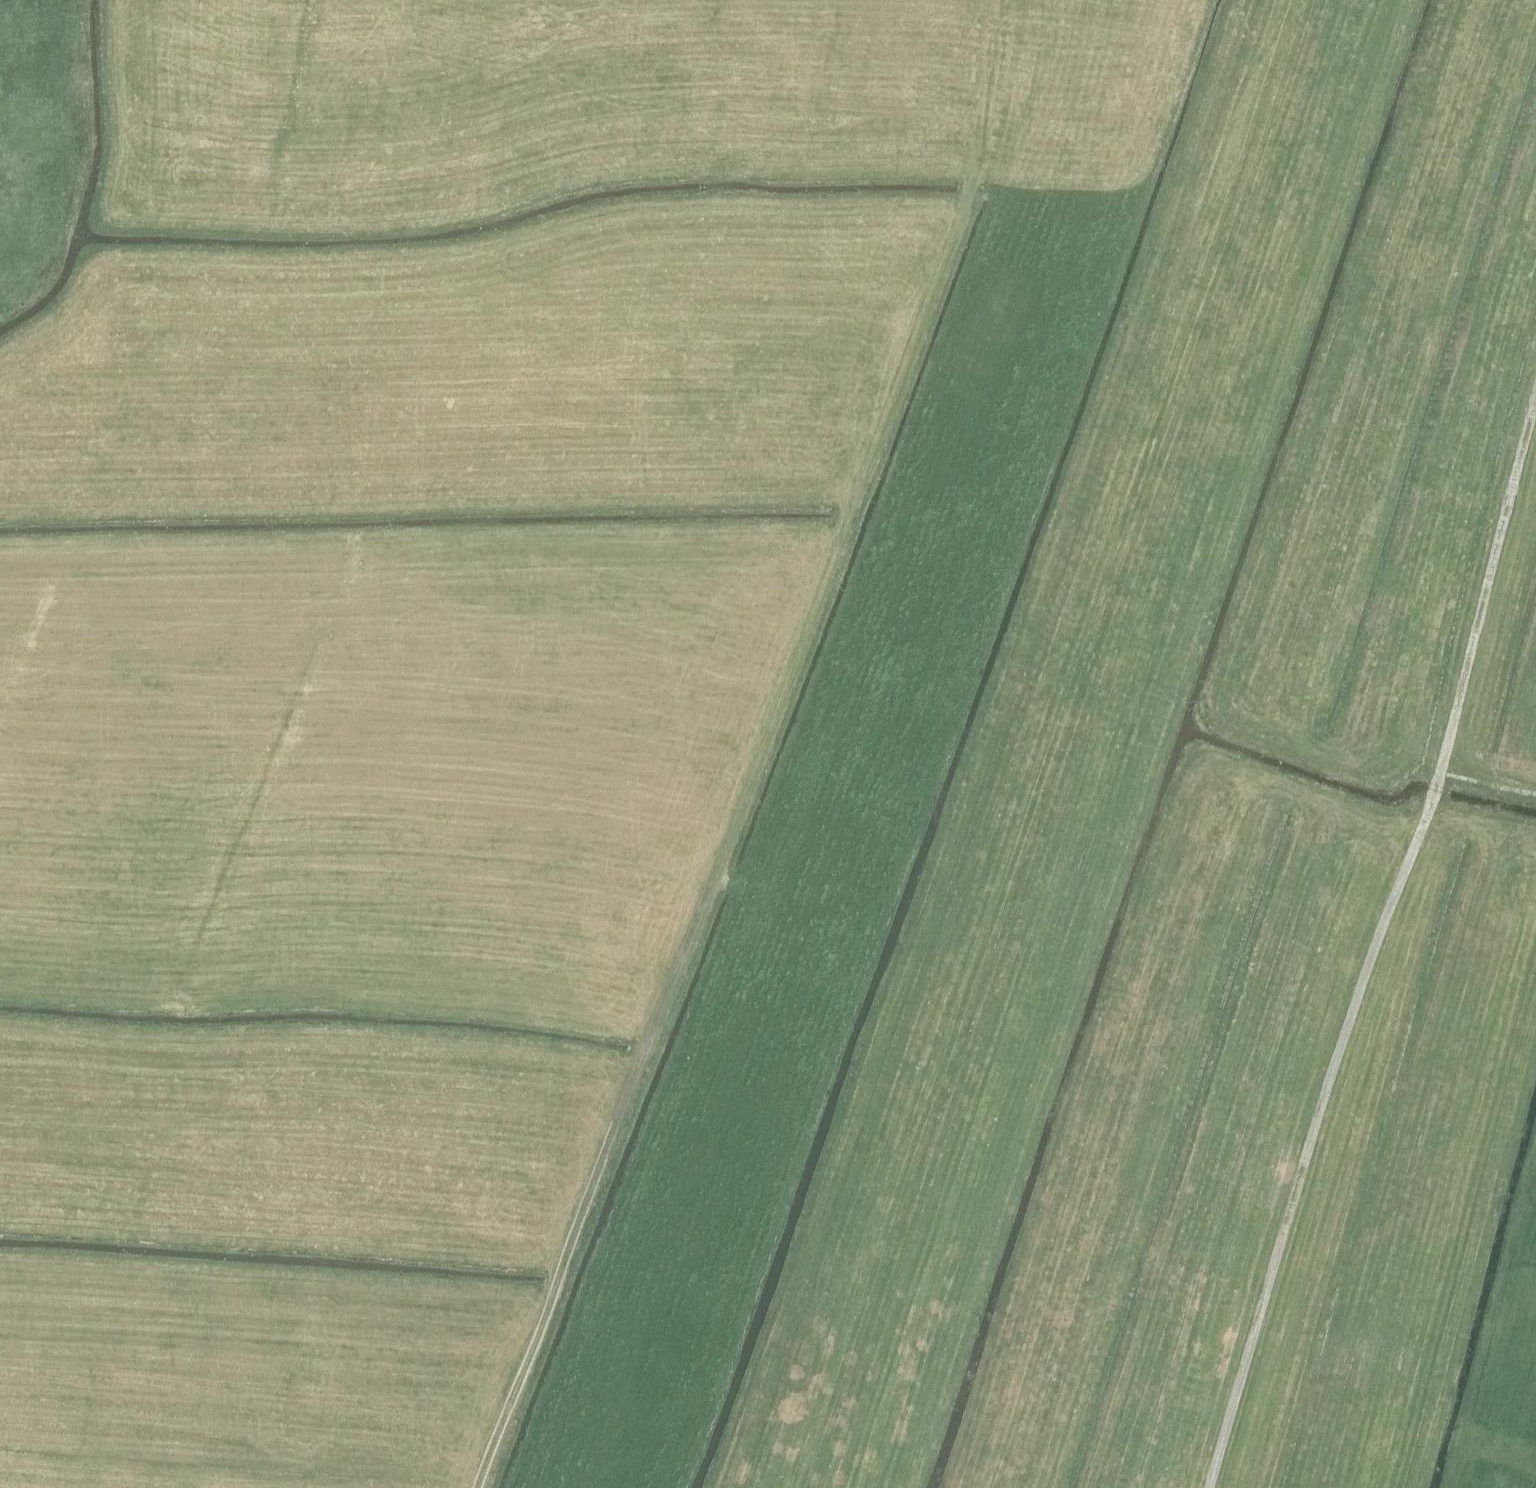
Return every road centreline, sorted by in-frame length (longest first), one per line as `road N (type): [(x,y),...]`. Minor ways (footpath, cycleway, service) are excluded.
road 1 (track): [(1535,394),(1435,797),(1389,909),(1292,1205),(1208,1487)]

